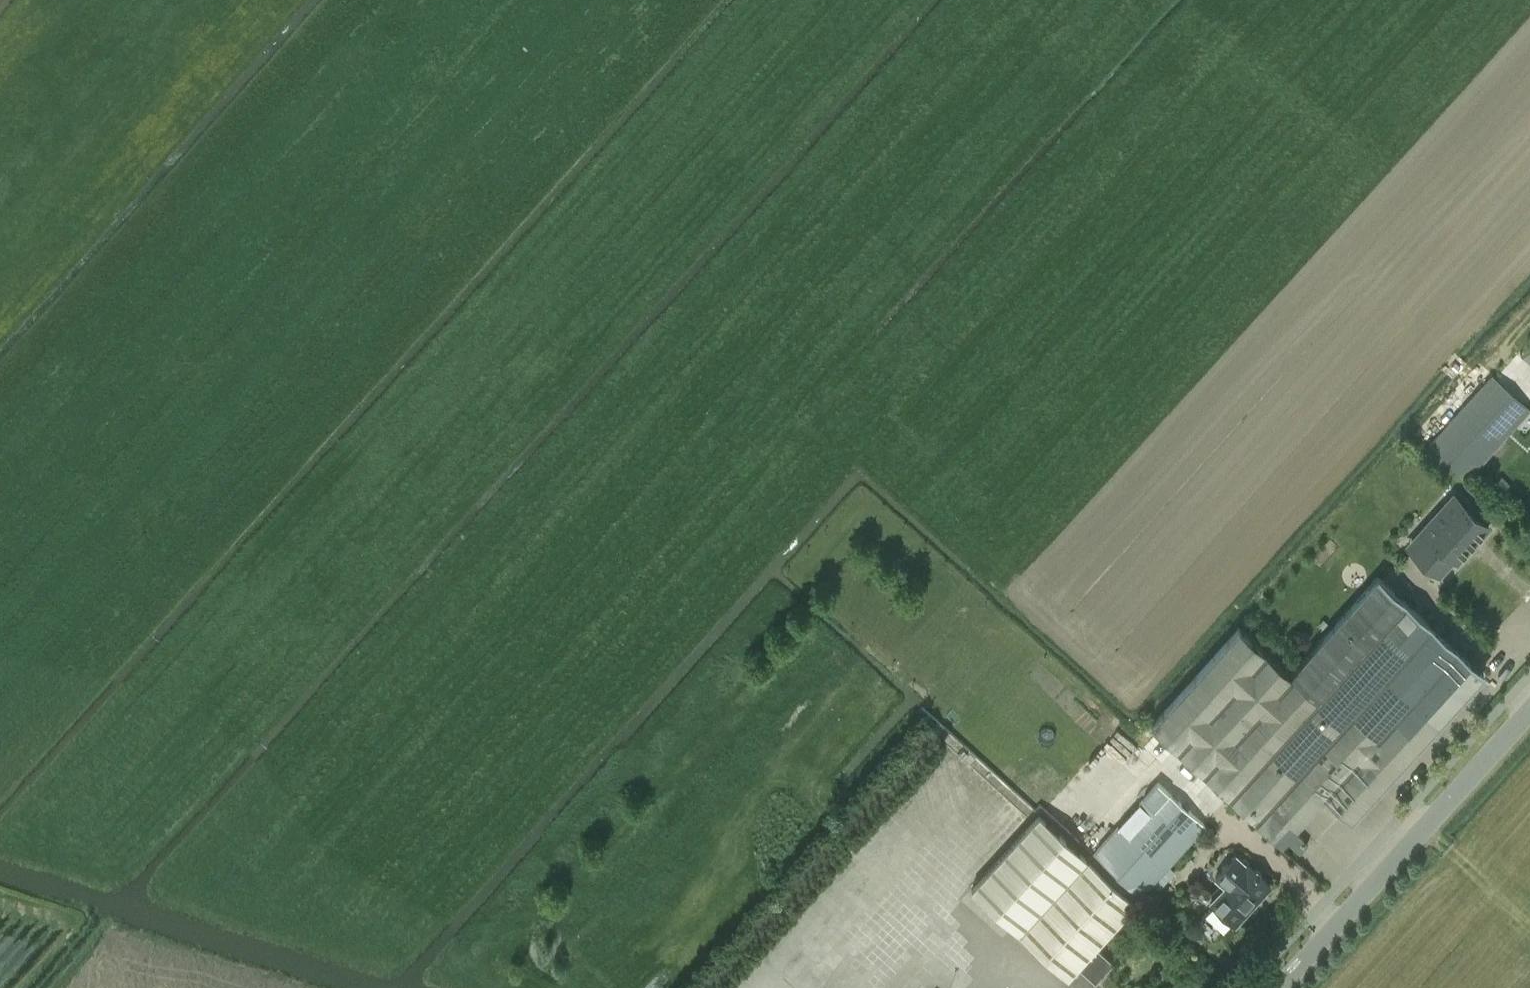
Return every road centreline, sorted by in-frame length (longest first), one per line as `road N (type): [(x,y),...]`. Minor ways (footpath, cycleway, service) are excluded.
road 1 (unclassified): [(1278,987),(1529,710)]

